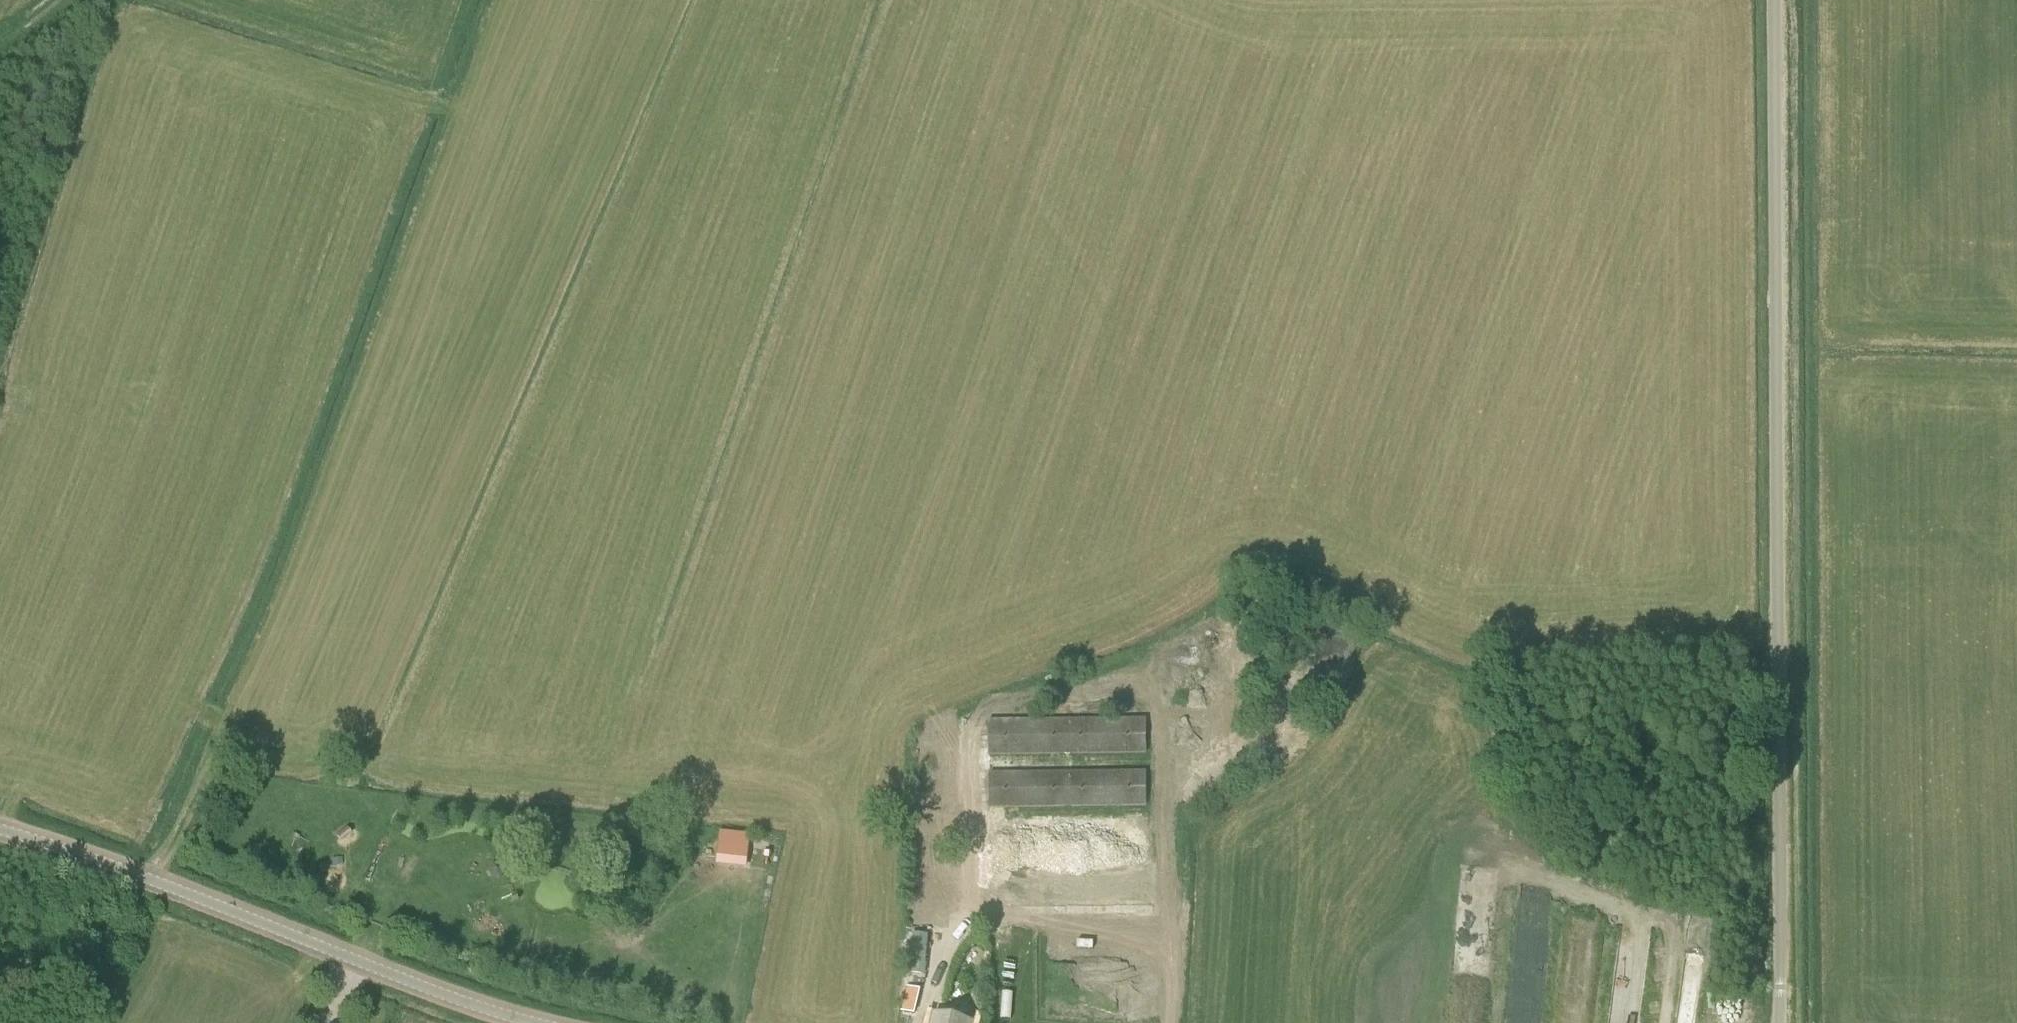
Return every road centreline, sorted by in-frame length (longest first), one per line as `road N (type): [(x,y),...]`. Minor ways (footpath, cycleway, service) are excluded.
road 1 (unclassified): [(1779,1022),(1780,0)]
road 2 (tertiary): [(534,1022),(0,825)]

